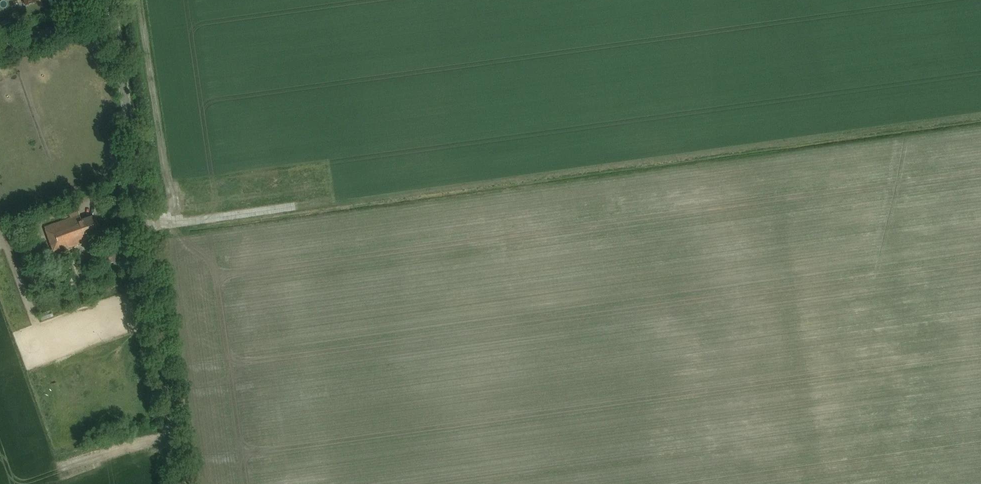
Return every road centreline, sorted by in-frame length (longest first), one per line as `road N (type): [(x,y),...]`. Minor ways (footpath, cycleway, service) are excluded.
road 1 (unclassified): [(180,483),(113,8)]
road 2 (unclassified): [(0,51),(113,8)]

